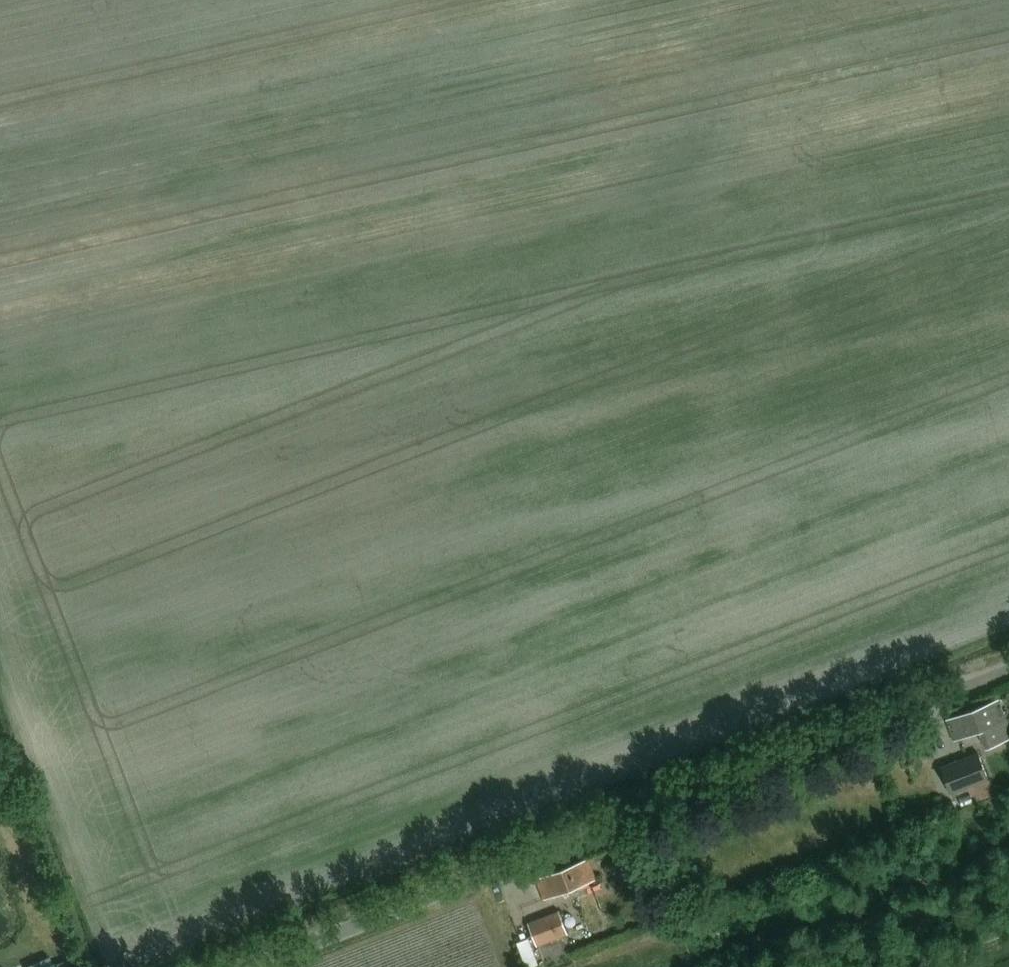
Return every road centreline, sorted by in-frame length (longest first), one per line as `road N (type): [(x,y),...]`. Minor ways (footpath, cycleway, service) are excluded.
road 1 (unclassified): [(251,966),(1008,673)]

